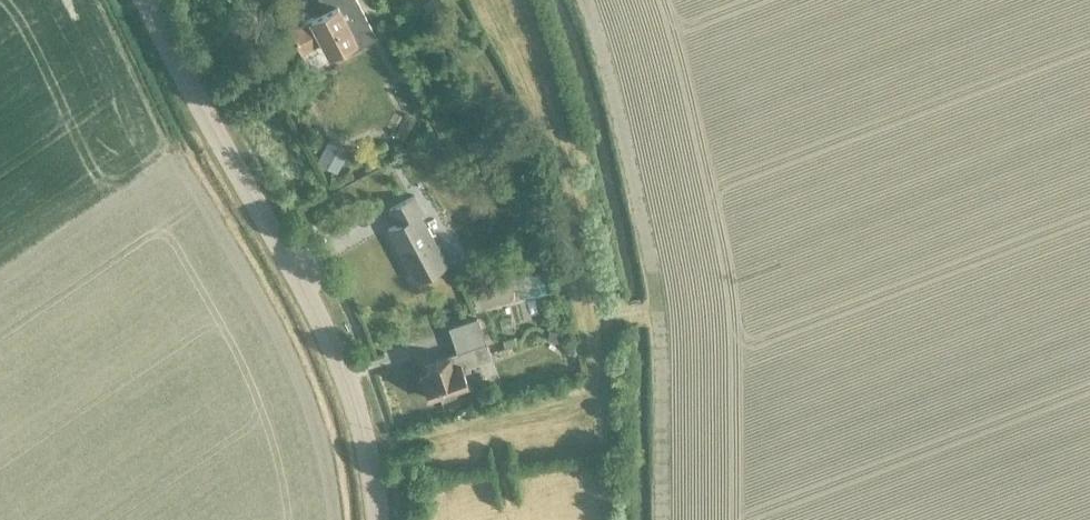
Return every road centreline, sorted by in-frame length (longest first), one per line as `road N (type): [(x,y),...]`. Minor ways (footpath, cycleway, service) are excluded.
road 1 (residential): [(377,519),(347,380),(143,0)]

